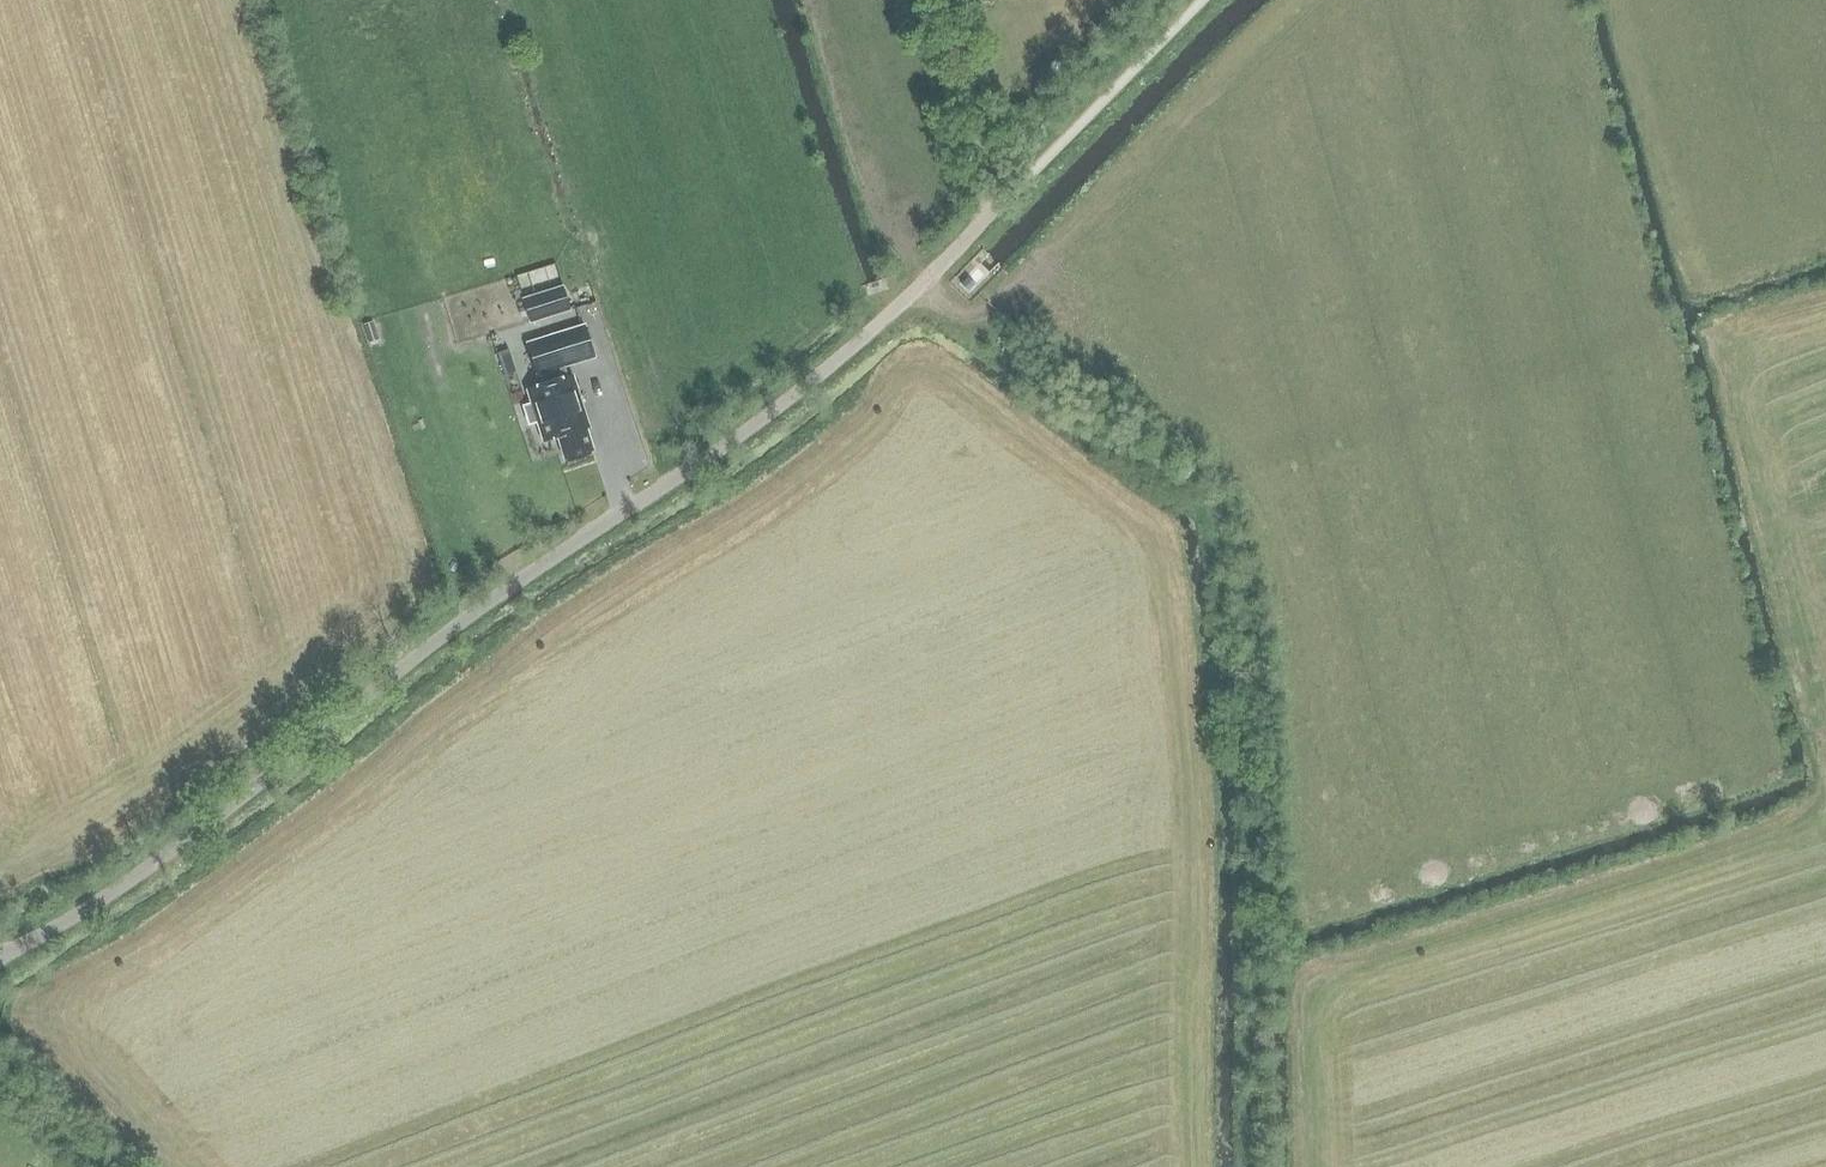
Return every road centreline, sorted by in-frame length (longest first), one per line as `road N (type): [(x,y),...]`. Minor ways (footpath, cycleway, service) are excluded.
road 1 (unclassified): [(0,957),(229,824),(391,679),(806,389),(994,211)]

